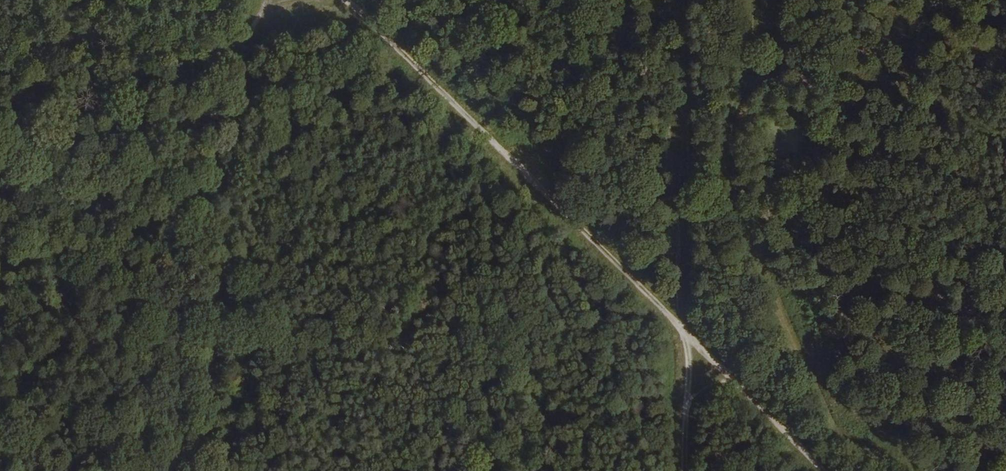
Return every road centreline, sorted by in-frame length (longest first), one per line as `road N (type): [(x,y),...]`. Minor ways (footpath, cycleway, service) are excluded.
road 1 (track): [(769,0),(770,30),(736,163),(745,212),(840,429),(870,454),(914,470)]
road 2 (track): [(269,0),(199,470)]
road 3 (track): [(351,0),(684,333)]
road 4 (track): [(826,470),(684,333)]
road 5 (track): [(684,333),(687,470)]

